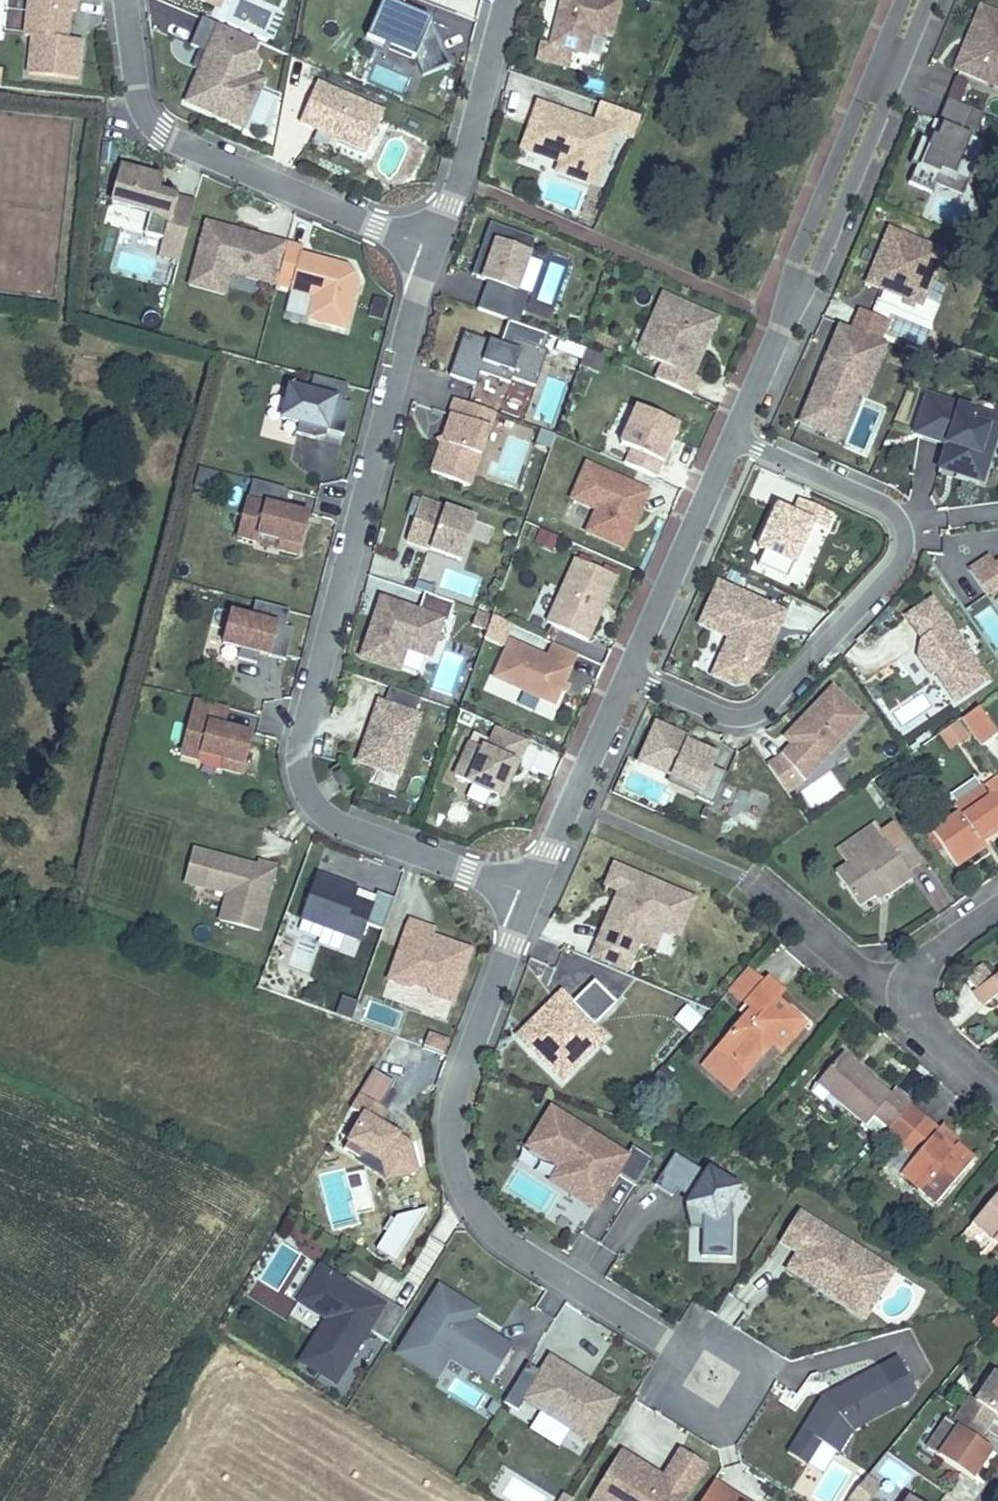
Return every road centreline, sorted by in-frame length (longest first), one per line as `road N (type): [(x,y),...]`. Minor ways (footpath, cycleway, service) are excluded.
road 1 (residential): [(529,900),(321,807),(305,754),(440,245)]
road 2 (residential): [(722,1380),(517,1243),(469,1183),(460,1108),(529,900)]
road 3 (residential): [(635,660),(750,715),(913,555),(904,513),(739,433)]
road 4 (residential): [(739,433),(928,0)]
road 5 (residential): [(440,245),(173,132),(141,81),(140,0)]
road 6 (residential): [(529,900),(635,660)]
road 7 (residential): [(440,245),(504,0)]
road 8 (residential): [(635,660),(739,433)]
road 9 (residential): [(916,991),(887,982),(728,873)]
road 10 (residential): [(916,991),(927,1024),(997,1087)]

